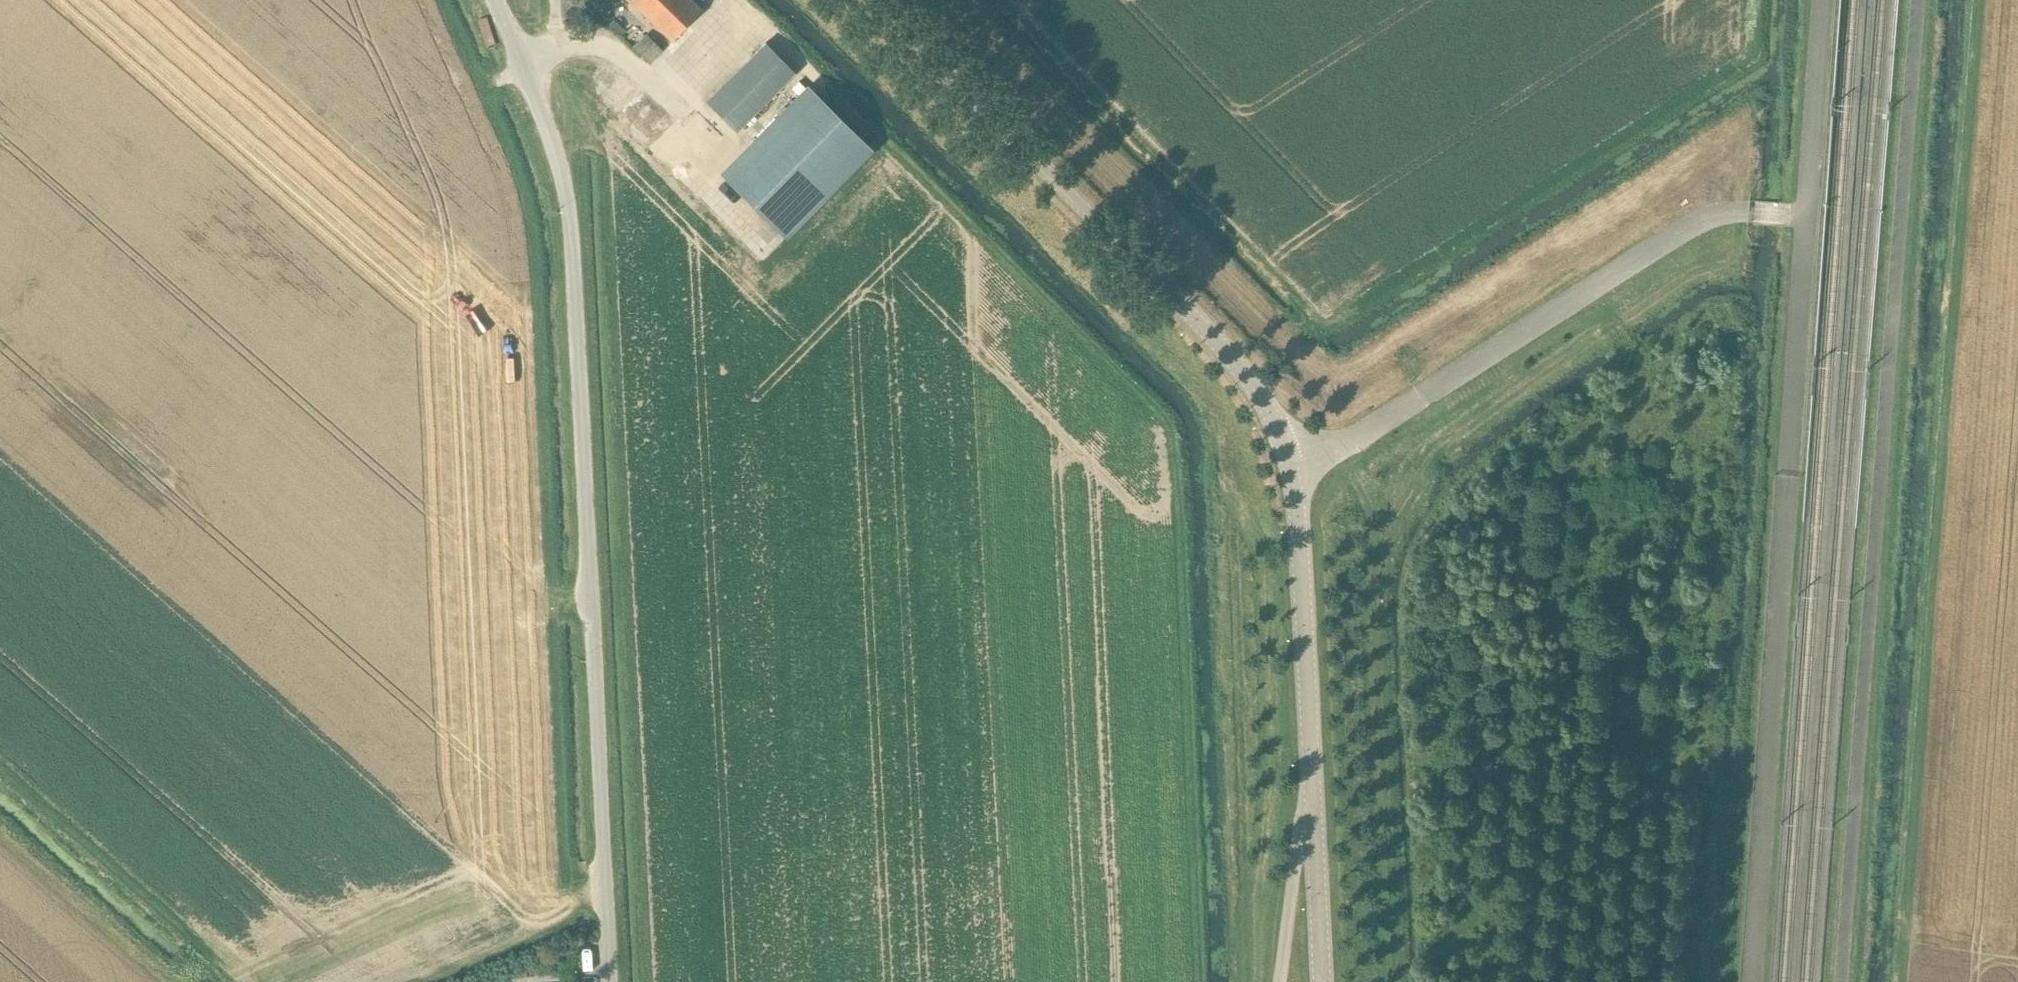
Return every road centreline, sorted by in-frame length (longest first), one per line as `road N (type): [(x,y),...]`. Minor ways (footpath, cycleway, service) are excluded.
road 1 (tertiary): [(1323,981),(1298,488),(1277,426),(1220,345),(872,0)]
road 2 (unclassified): [(610,981),(569,211),(552,143),(495,0)]

